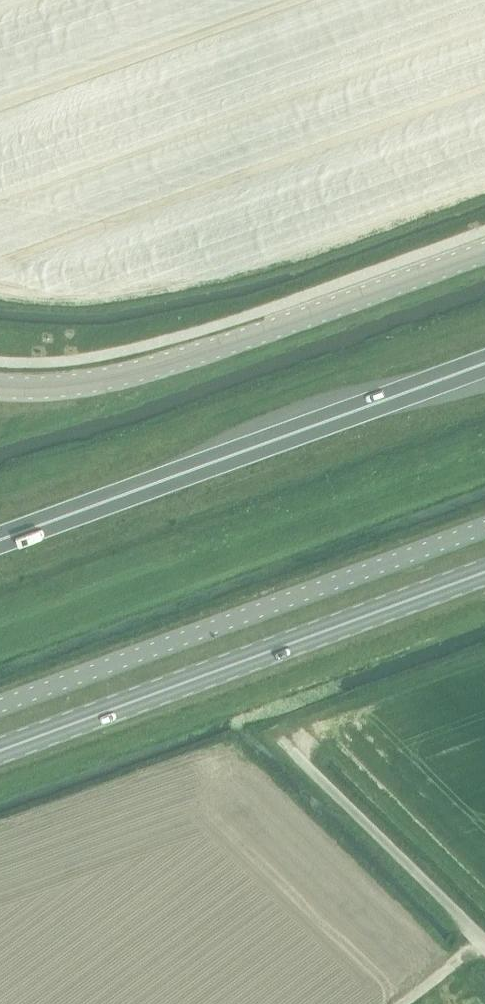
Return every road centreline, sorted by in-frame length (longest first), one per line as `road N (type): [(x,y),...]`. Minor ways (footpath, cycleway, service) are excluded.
road 1 (secondary): [(0,752),(484,572)]
road 2 (unclassified): [(484,527),(0,707)]
road 3 (trunk): [(484,363),(0,540)]
road 4 (secondary): [(0,387),(62,388),(151,368),(484,253)]
road 5 (track): [(484,939),(285,740)]

